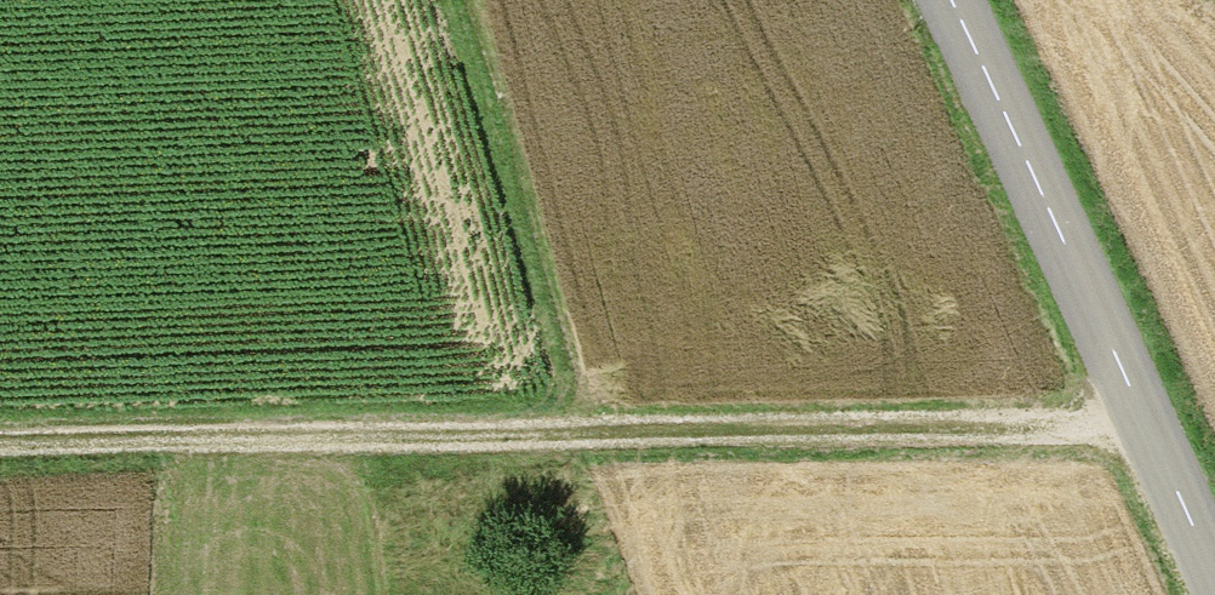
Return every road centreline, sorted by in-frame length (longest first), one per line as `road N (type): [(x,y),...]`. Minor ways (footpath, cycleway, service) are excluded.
road 1 (track): [(1153,437),(0,458)]
road 2 (tertiary): [(943,0),(1214,574)]
road 3 (track): [(444,0),(572,447)]

